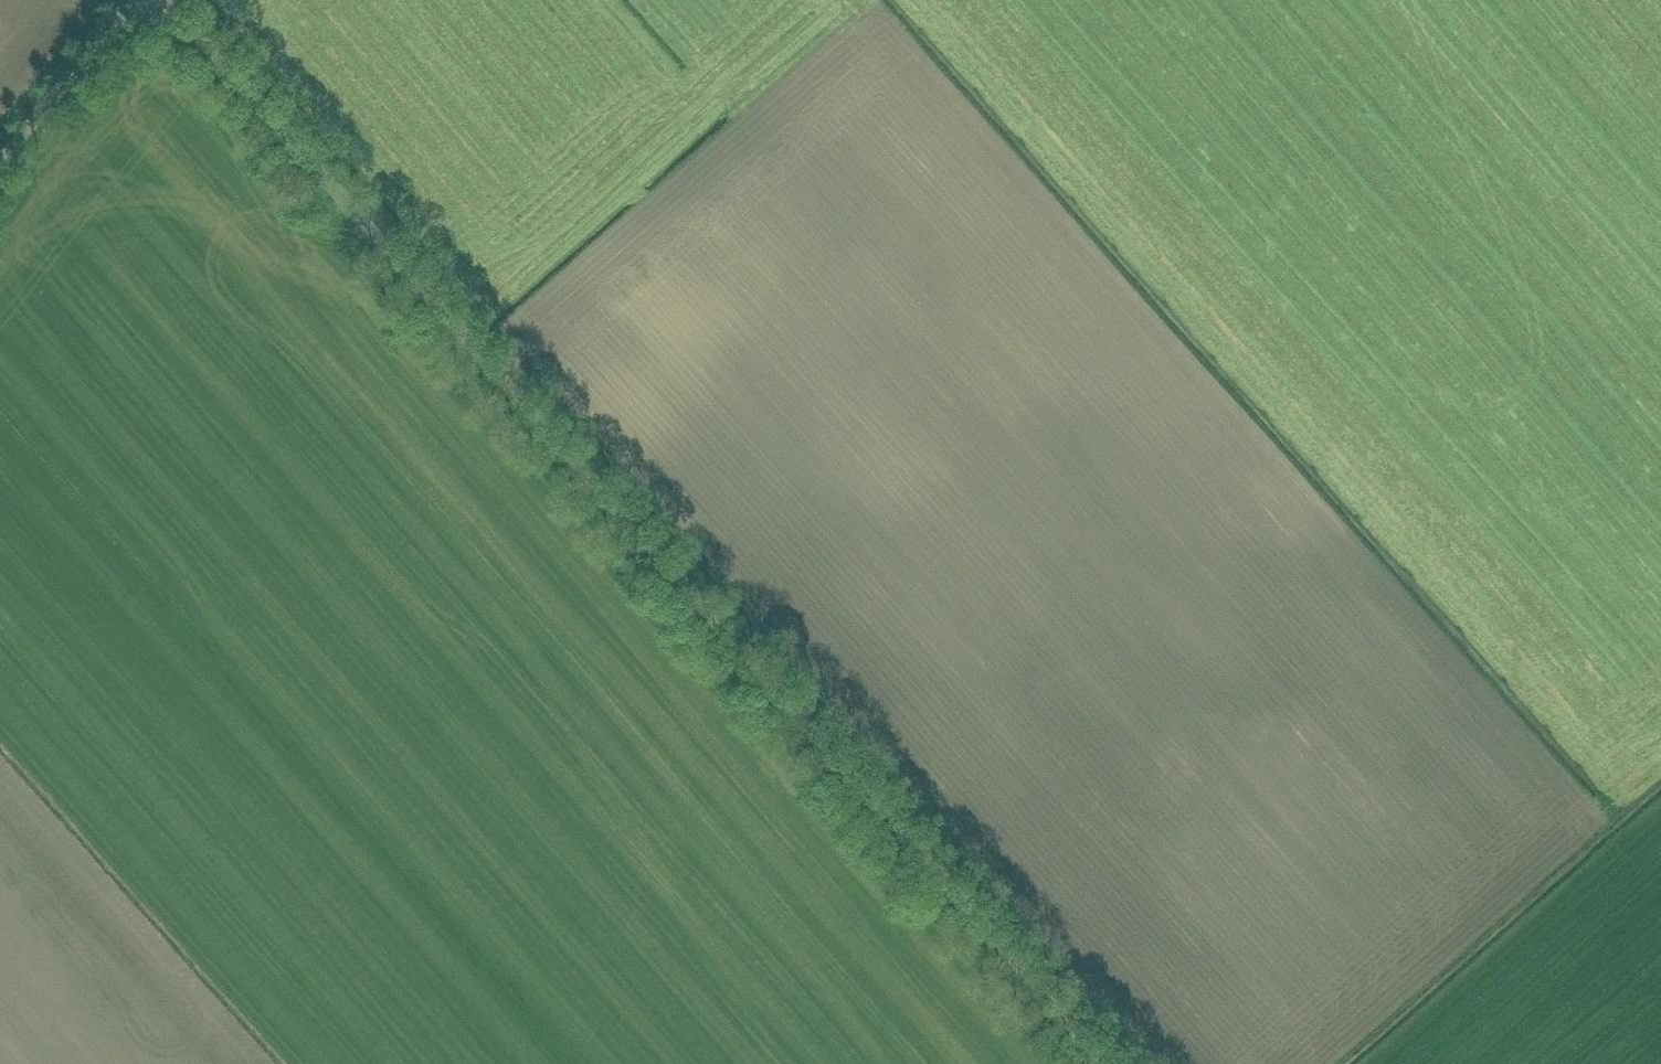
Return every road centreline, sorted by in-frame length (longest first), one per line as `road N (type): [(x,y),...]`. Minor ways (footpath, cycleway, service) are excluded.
road 1 (unclassified): [(1108,1063),(167,0)]
road 2 (unclassified): [(0,164),(132,0)]

